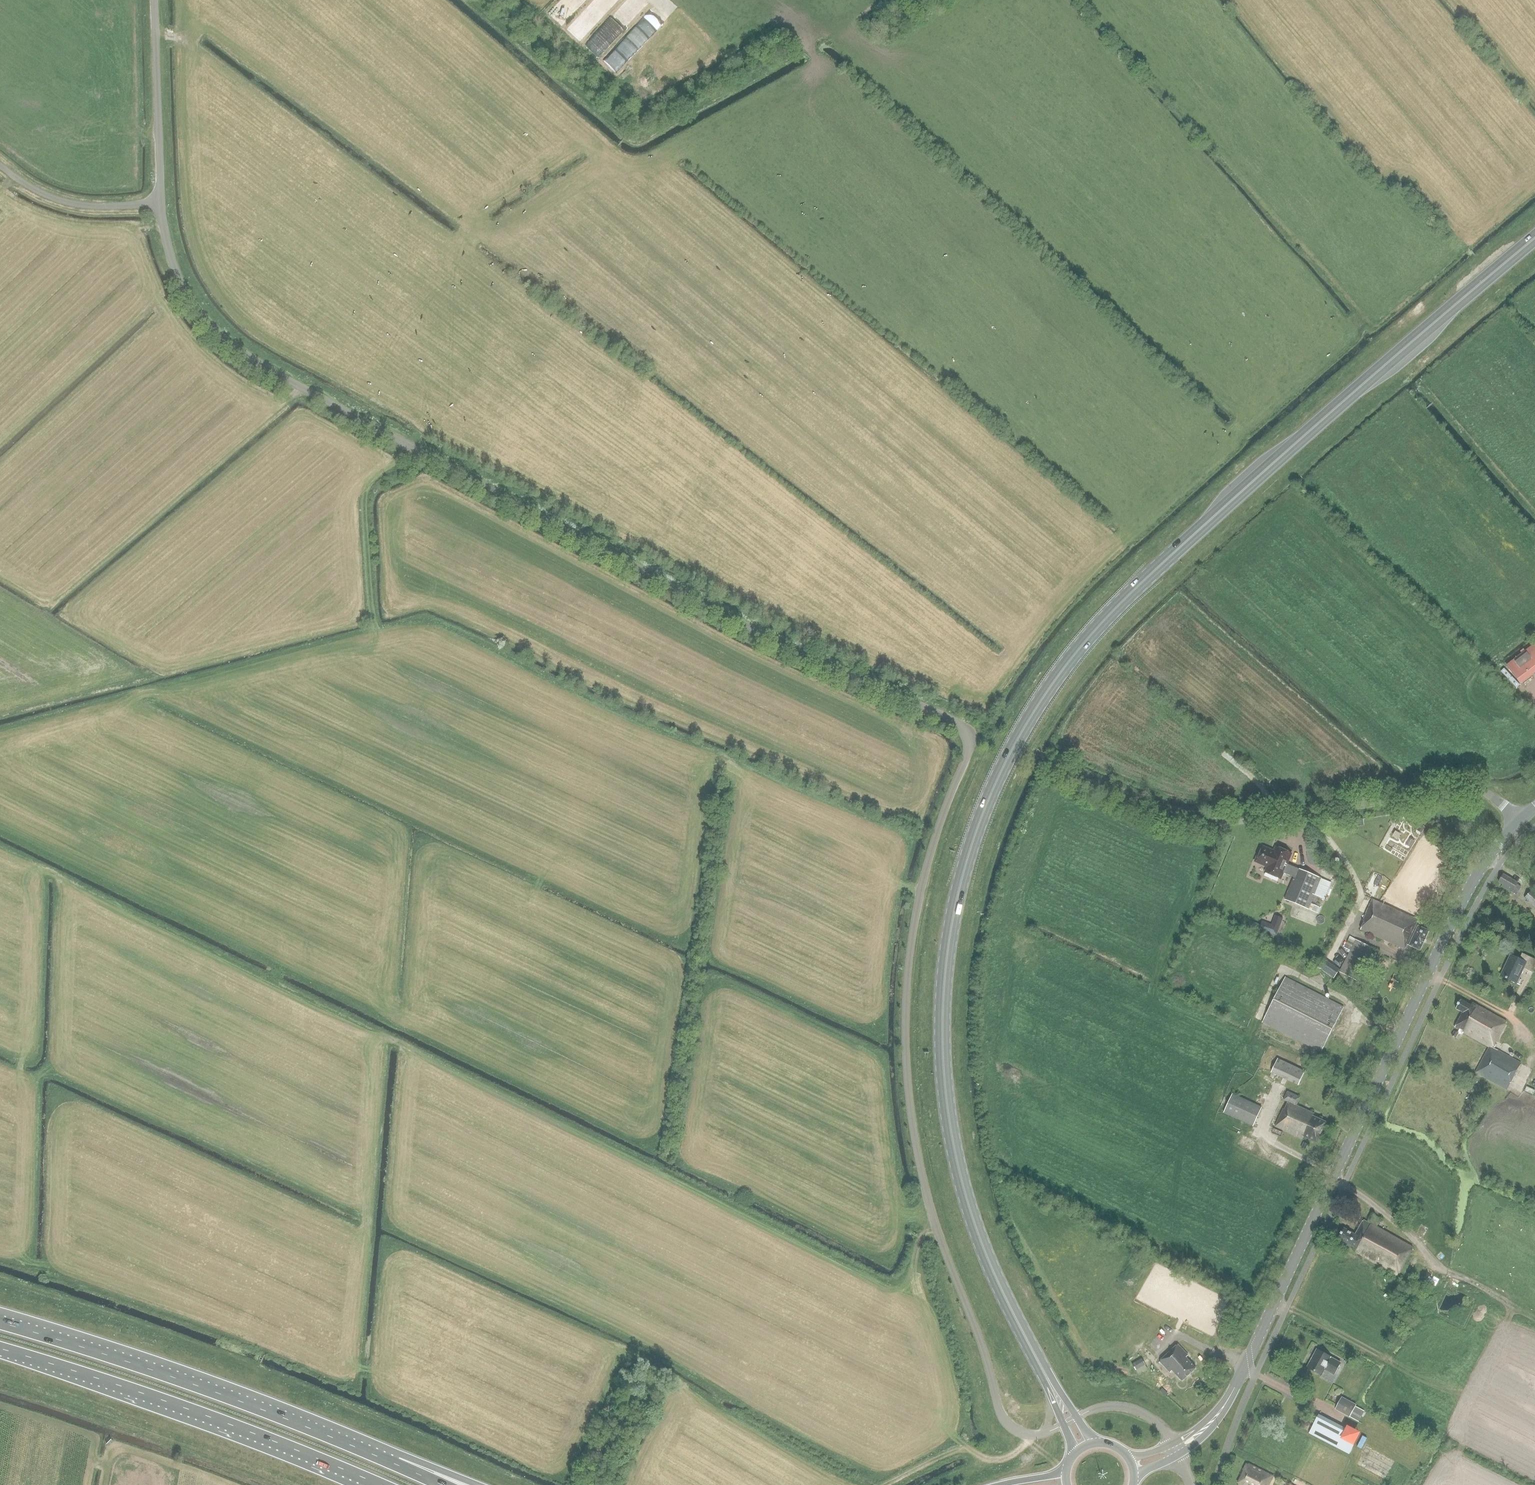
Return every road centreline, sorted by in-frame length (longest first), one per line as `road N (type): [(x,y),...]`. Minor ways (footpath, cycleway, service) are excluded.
road 1 (unclassified): [(1064,1424),(1024,1433),(998,1407),(938,1234),(914,1129),(906,975),(940,816),(966,759),(961,726),(755,629),(250,360),(196,306),(170,258),(162,204)]
road 2 (trunk): [(1043,1369),(968,1203),(944,1077),(954,911),(999,774),(1049,689),(1110,614),(1534,237)]
road 3 (tertiary): [(1216,1415),(1463,899),(1497,842),(1526,816)]
road 4 (trunk): [(396,1464),(150,1369),(0,1322)]
road 5 (trunk): [(0,1349),(248,1431),(379,1484)]
road 6 (unclassified): [(1213,822),(1460,791),(1483,793),(1526,816)]
road 7 (unclassified): [(162,204),(155,0)]
road 8 (unclassified): [(0,167),(63,203),(162,204)]

